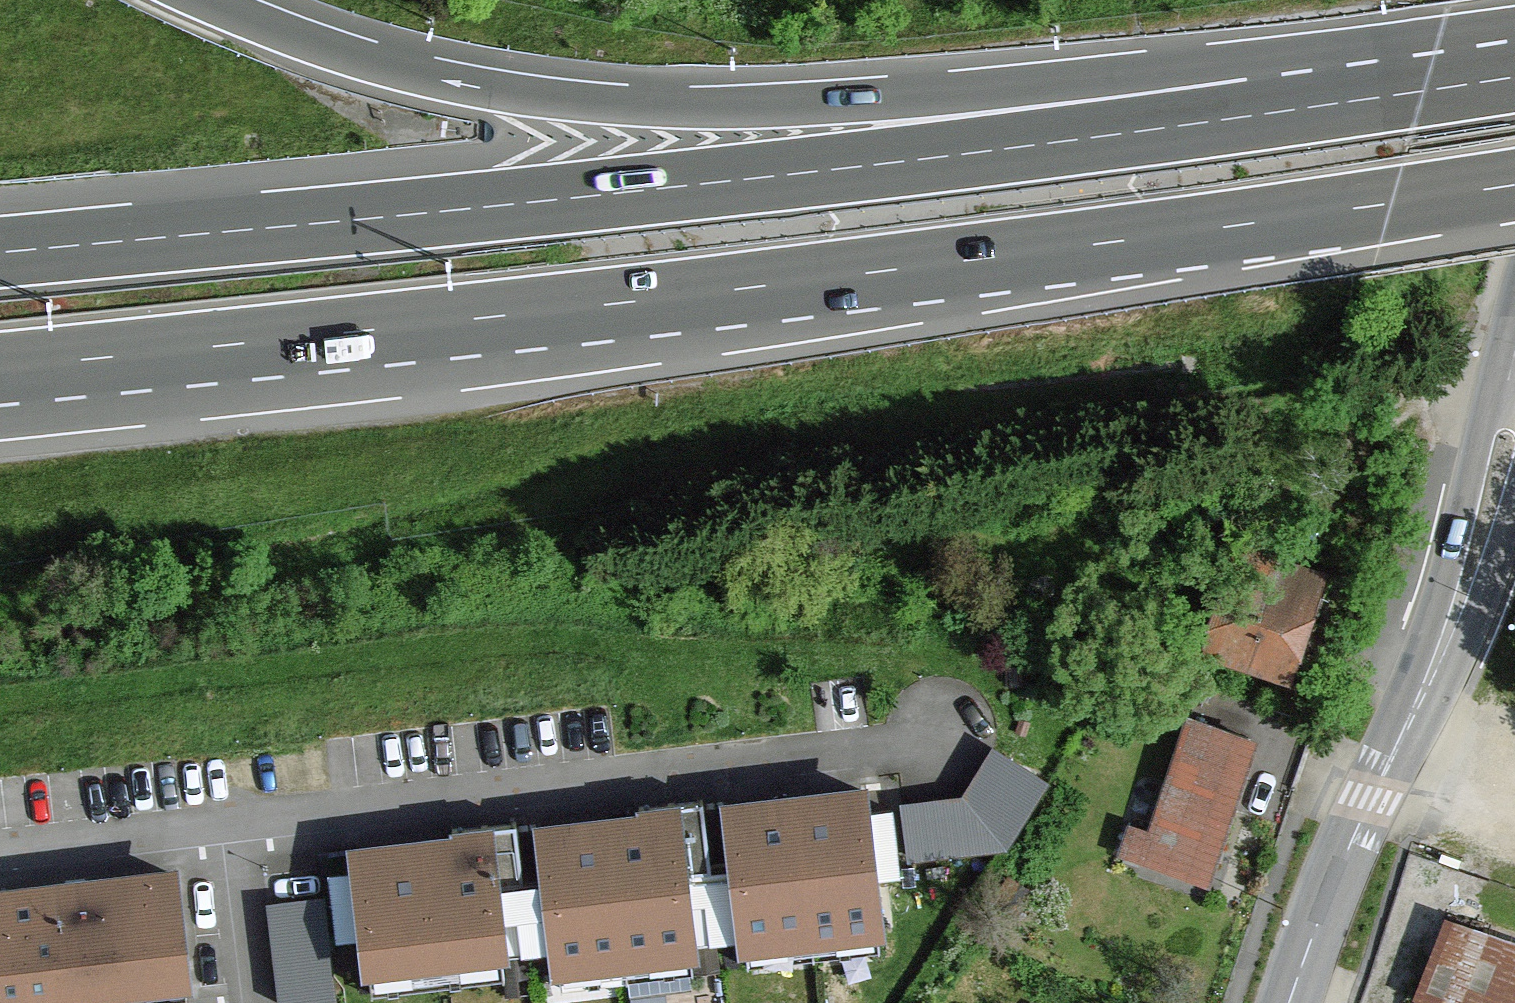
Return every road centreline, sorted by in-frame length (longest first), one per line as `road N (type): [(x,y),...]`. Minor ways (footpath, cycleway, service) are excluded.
road 1 (motorway): [(0,368),(740,288),(1514,183)]
road 2 (motorway): [(1354,98),(767,173),(0,249)]
road 3 (motorway): [(1354,98),(747,107),(564,100),(370,60),(200,0)]
road 4 (primary): [(1288,1002),(1451,623),(1514,404)]
road 5 (motorway): [(1514,71),(1354,98)]

